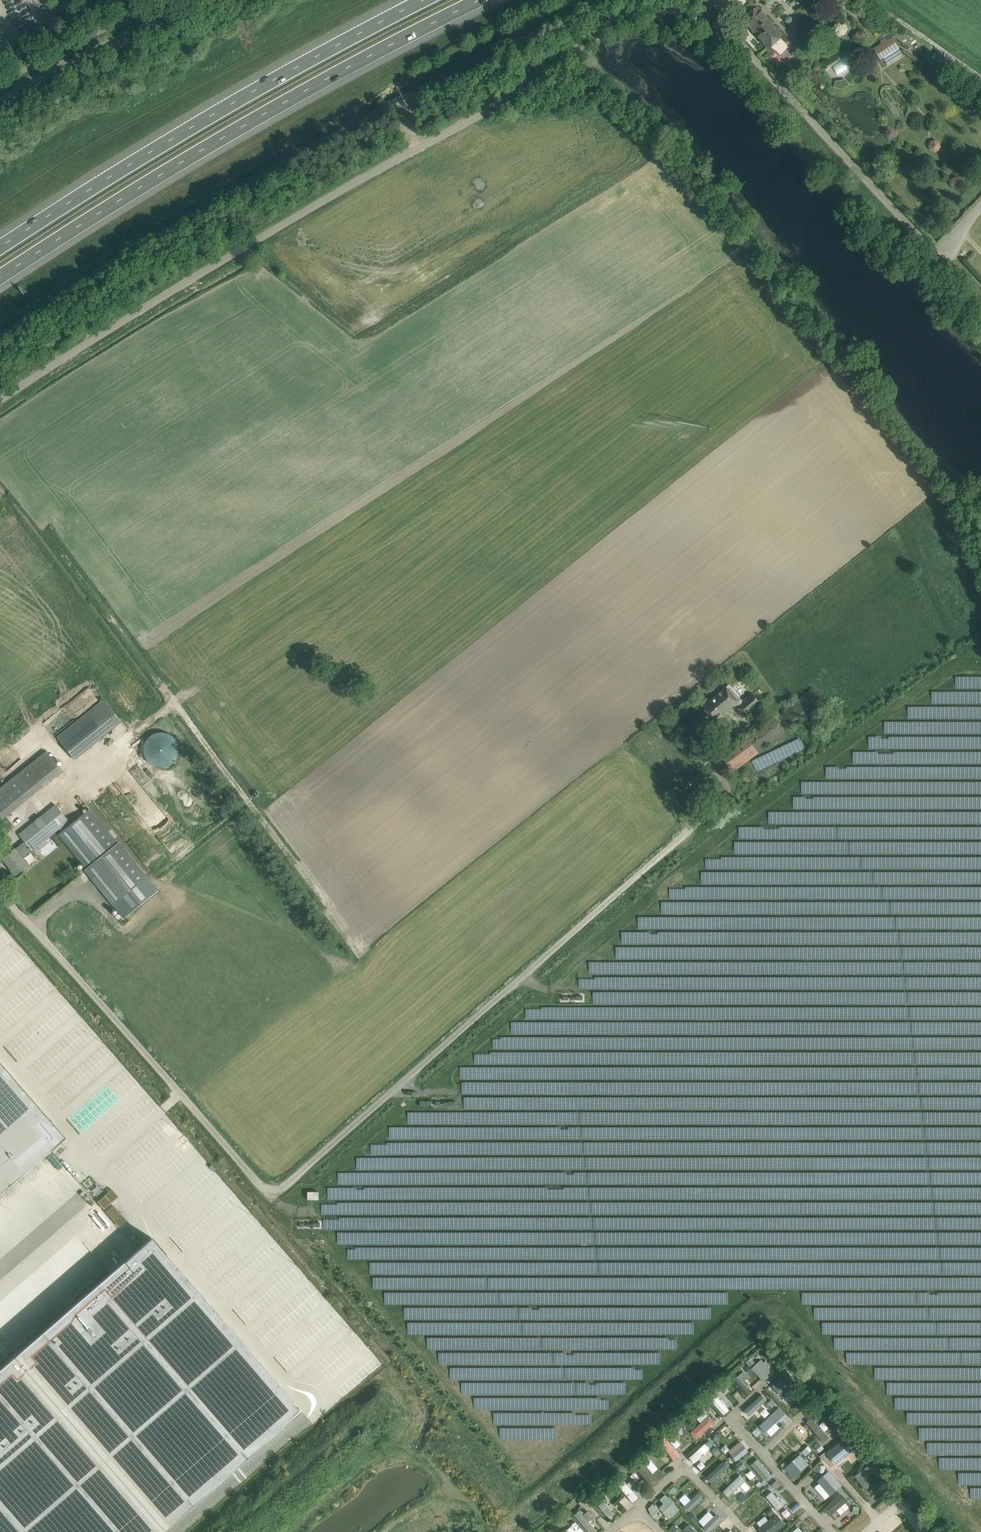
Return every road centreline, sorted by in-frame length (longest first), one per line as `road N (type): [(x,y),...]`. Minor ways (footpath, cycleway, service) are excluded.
road 1 (unclassified): [(980,302),(730,35),(689,12),(642,11),(589,31),(493,108),(290,220),(0,401)]
road 2 (unclassified): [(698,822),(272,1193),(0,890)]
road 3 (motorway): [(0,276),(286,101),(479,0)]
road 4 (motorway): [(423,0),(196,124),(0,247)]
road 5 (tertiary): [(0,101),(211,0)]

